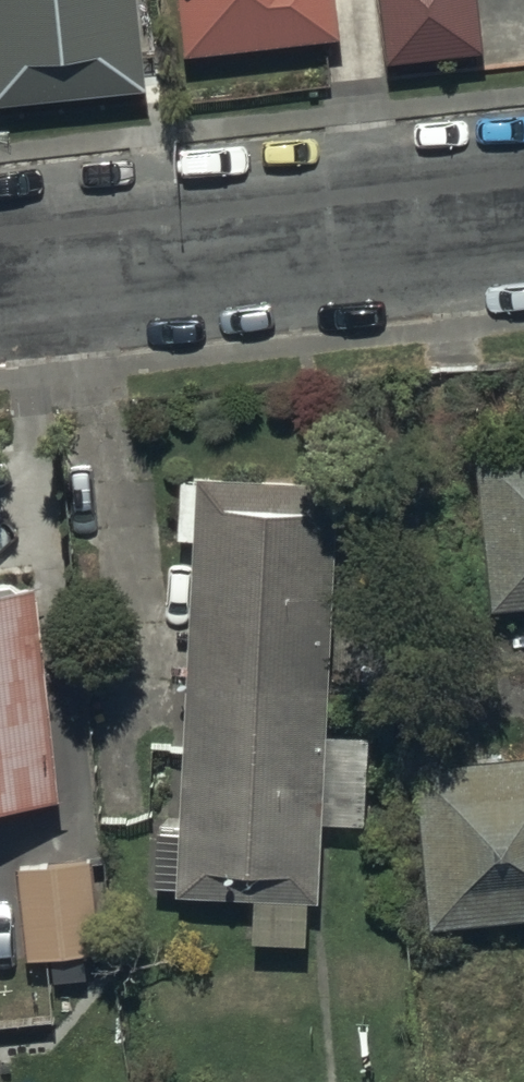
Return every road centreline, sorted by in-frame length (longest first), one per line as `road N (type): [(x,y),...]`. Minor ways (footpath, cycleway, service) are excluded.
road 1 (residential): [(0,278),(523,223)]

